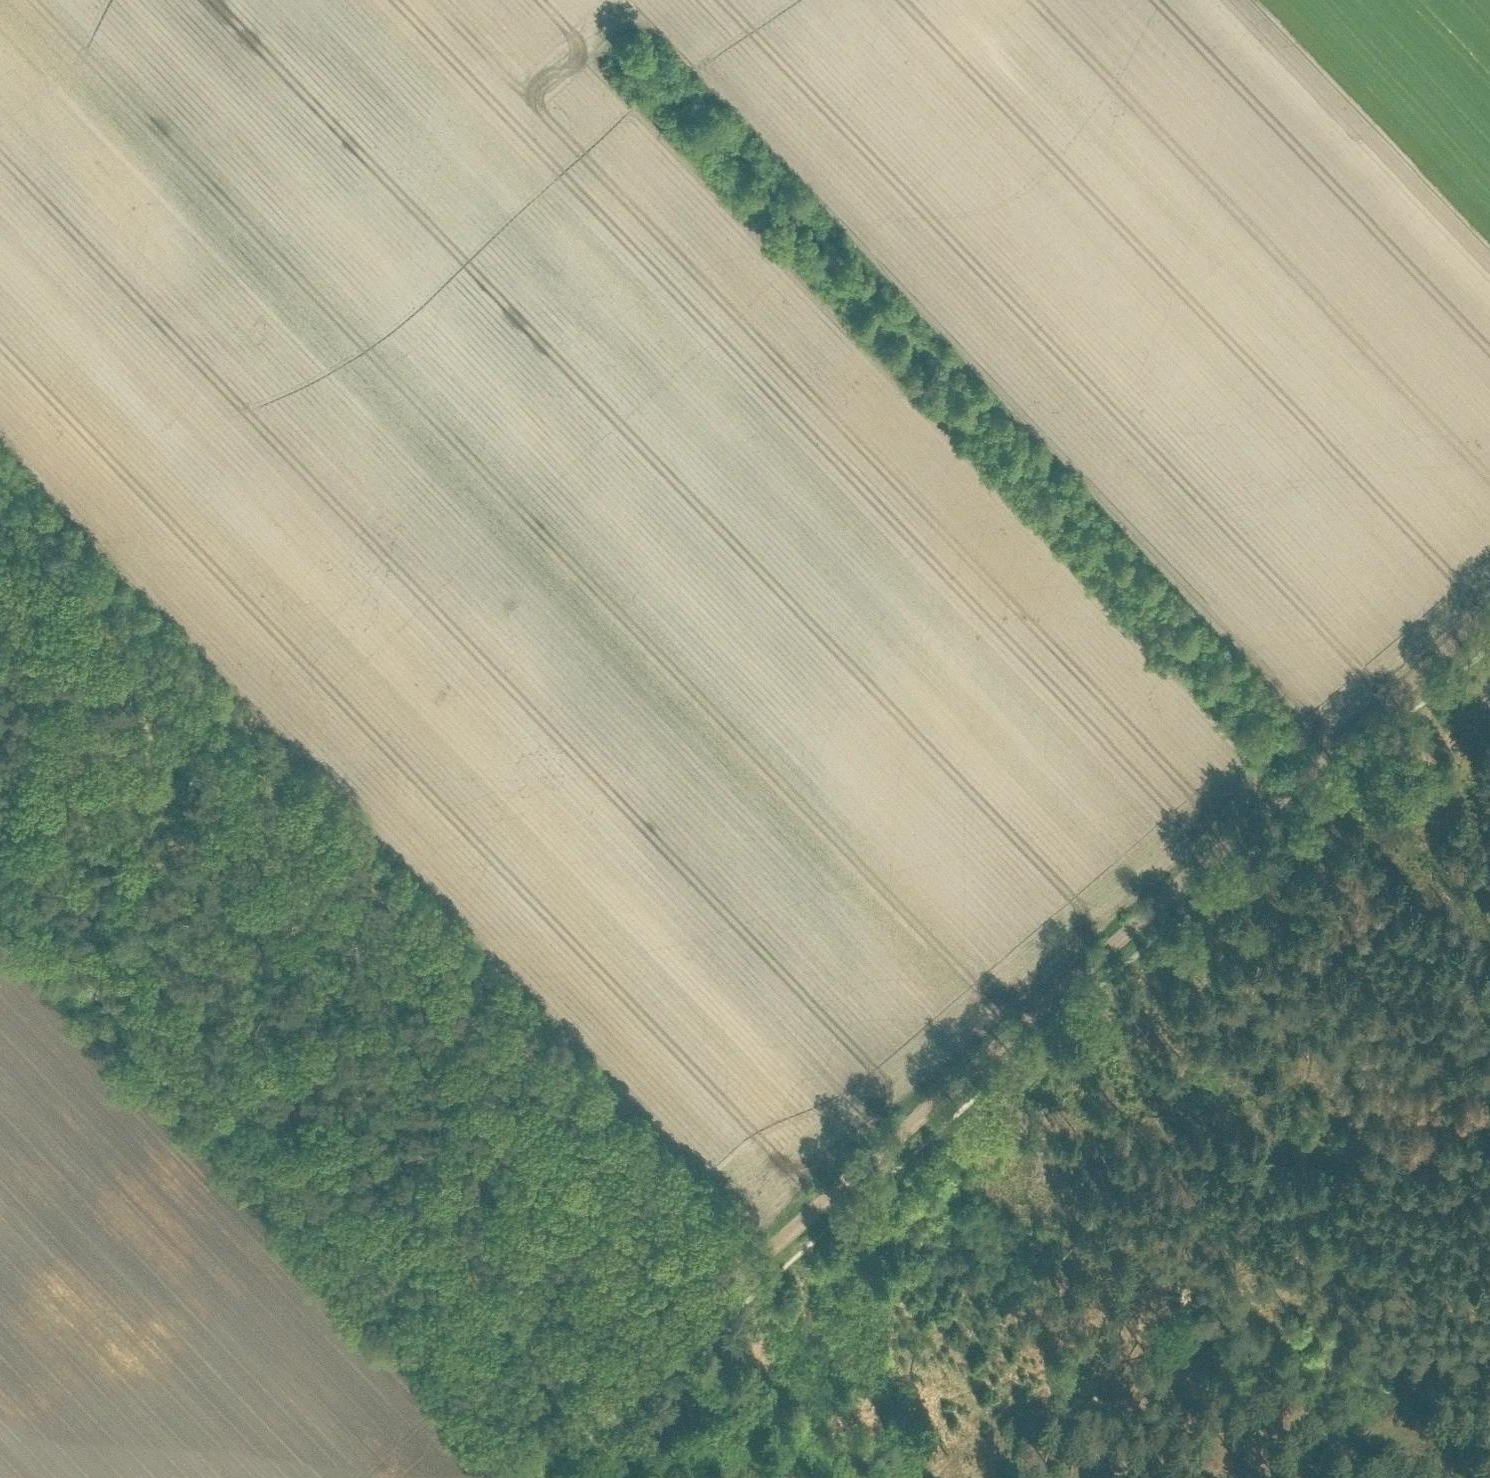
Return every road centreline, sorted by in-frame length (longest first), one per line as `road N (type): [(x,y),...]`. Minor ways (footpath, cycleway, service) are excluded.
road 1 (track): [(1489,614),(505,1477)]
road 2 (track): [(0,507),(48,594),(85,628),(187,675),(213,700),(283,810),(357,862),(476,986),(601,1156),(618,1211),(593,1401),(599,1420)]

